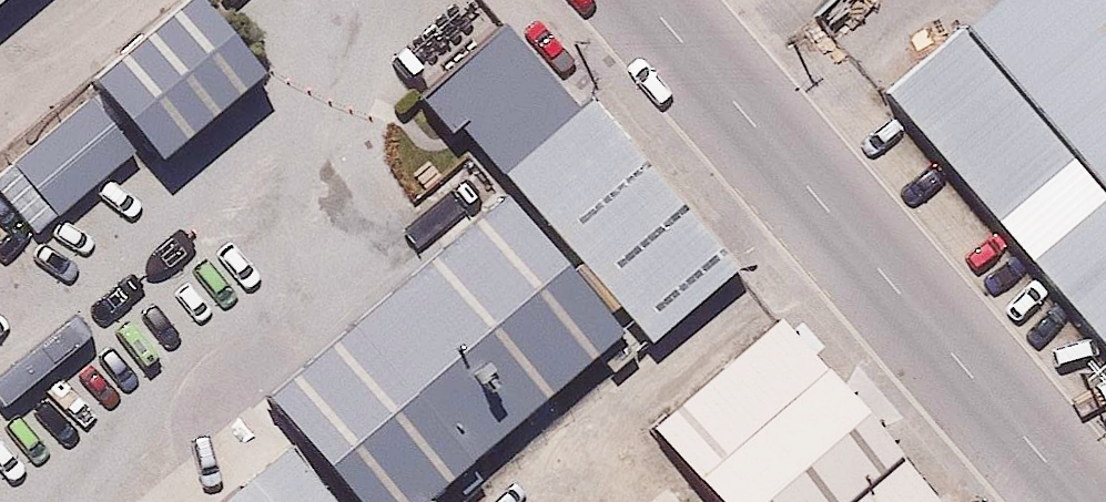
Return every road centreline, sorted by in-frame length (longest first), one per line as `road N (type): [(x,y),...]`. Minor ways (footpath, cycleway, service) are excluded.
road 1 (residential): [(645,0),(1080,501)]

